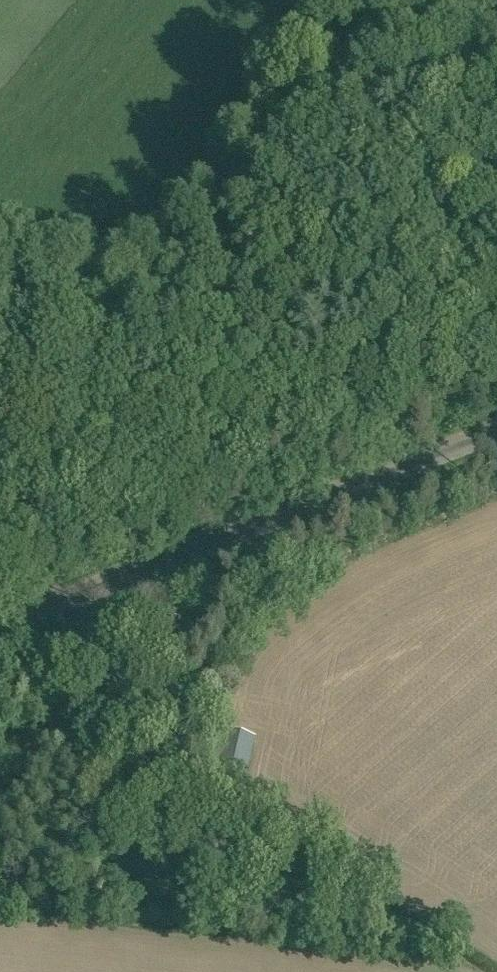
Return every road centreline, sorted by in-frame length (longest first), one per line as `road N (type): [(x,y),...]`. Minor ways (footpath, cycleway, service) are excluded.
road 1 (tertiary): [(0,625),(496,430)]
road 2 (track): [(68,633),(46,576),(99,356),(0,341)]
road 3 (track): [(203,237),(389,0)]
road 4 (track): [(99,356),(203,237)]

